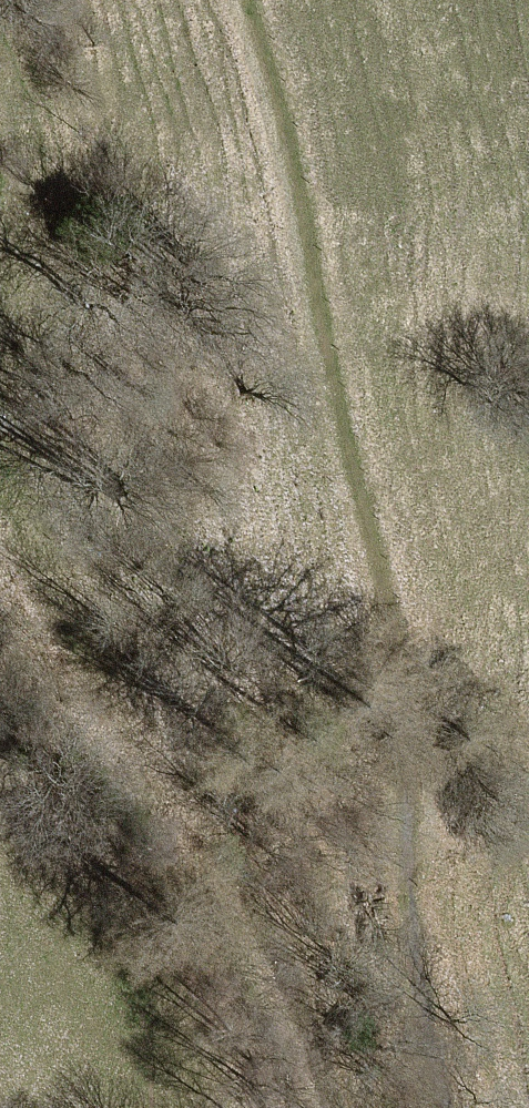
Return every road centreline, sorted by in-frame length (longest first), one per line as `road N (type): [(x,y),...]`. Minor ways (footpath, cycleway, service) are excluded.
road 1 (track): [(225,0),(353,557),(364,903),(413,1107)]
road 2 (track): [(0,496),(238,918),(324,1107)]

